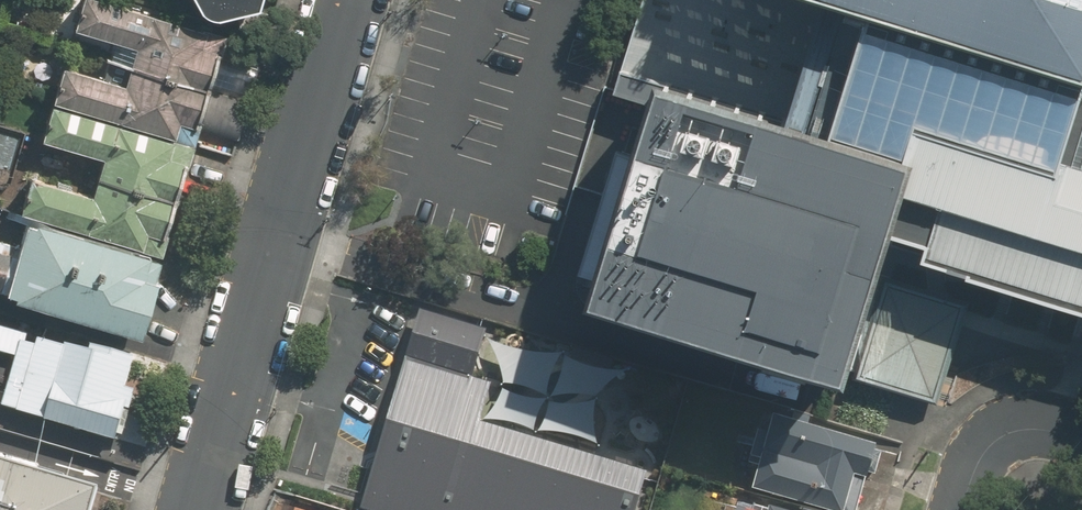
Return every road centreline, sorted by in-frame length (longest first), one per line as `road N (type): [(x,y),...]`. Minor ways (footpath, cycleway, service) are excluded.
road 1 (residential): [(201,509),(349,0)]
road 2 (residential): [(1081,437),(1035,429),(1001,438),(978,465),(962,509)]

